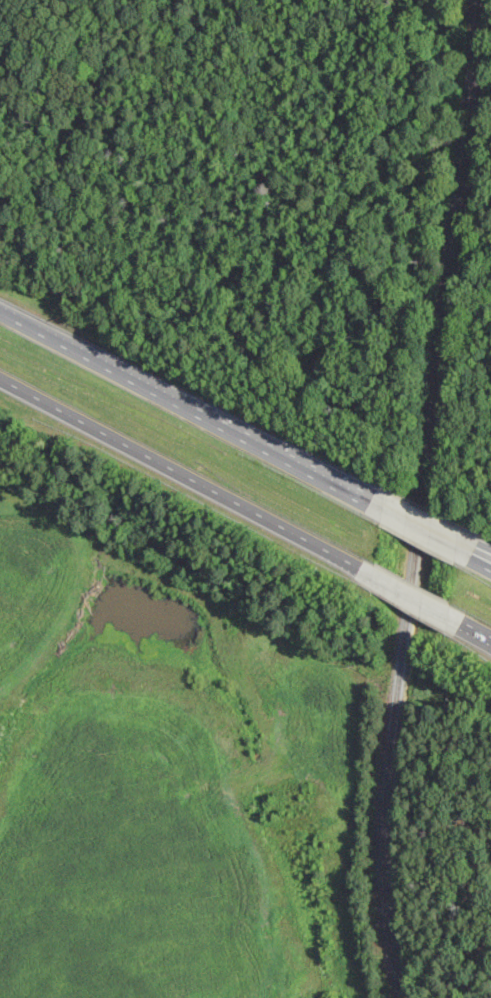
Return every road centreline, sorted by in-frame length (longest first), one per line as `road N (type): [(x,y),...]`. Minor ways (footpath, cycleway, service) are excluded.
road 1 (motorway): [(373,504),(0,305)]
road 2 (motorway): [(0,380),(371,575)]
road 3 (motorway): [(485,564),(373,504)]

